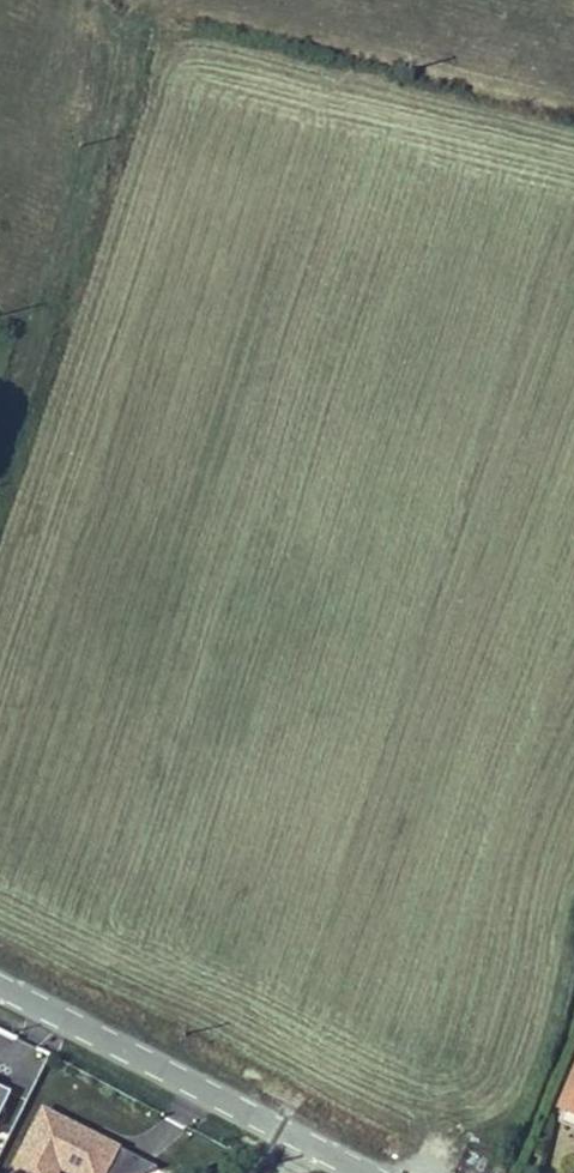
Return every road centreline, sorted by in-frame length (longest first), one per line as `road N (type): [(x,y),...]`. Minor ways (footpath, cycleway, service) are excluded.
road 1 (unclassified): [(0,985),(367,1172)]

